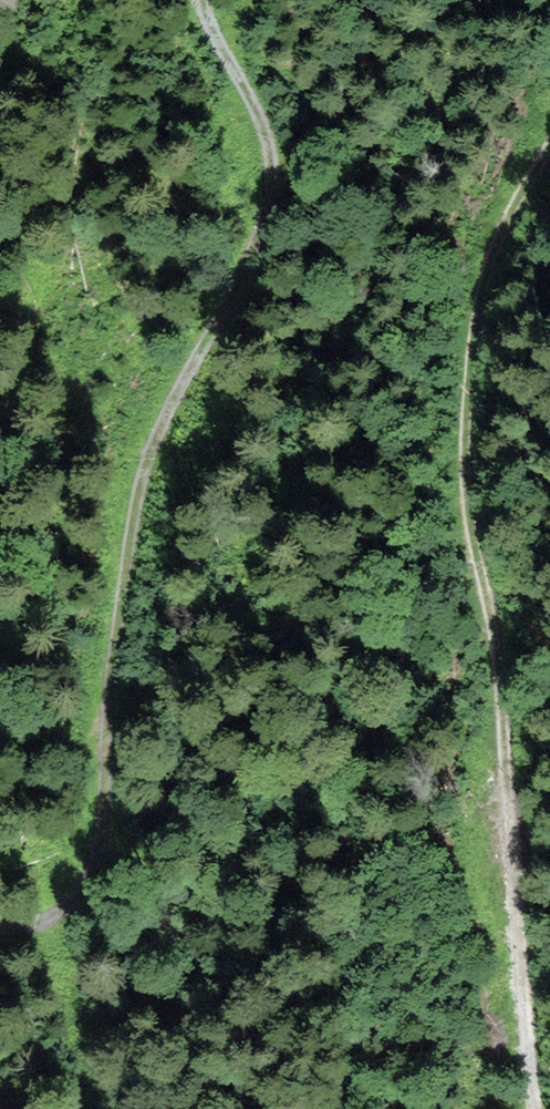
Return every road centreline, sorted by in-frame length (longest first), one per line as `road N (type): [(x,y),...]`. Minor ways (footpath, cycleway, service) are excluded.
road 1 (track): [(0,928),(31,928),(50,918),(96,864),(138,487),(162,416),(247,263),(269,205),(262,114),(202,0)]
road 2 (track): [(549,141),(487,266),(466,413),(470,523),(501,690),(534,1108)]

